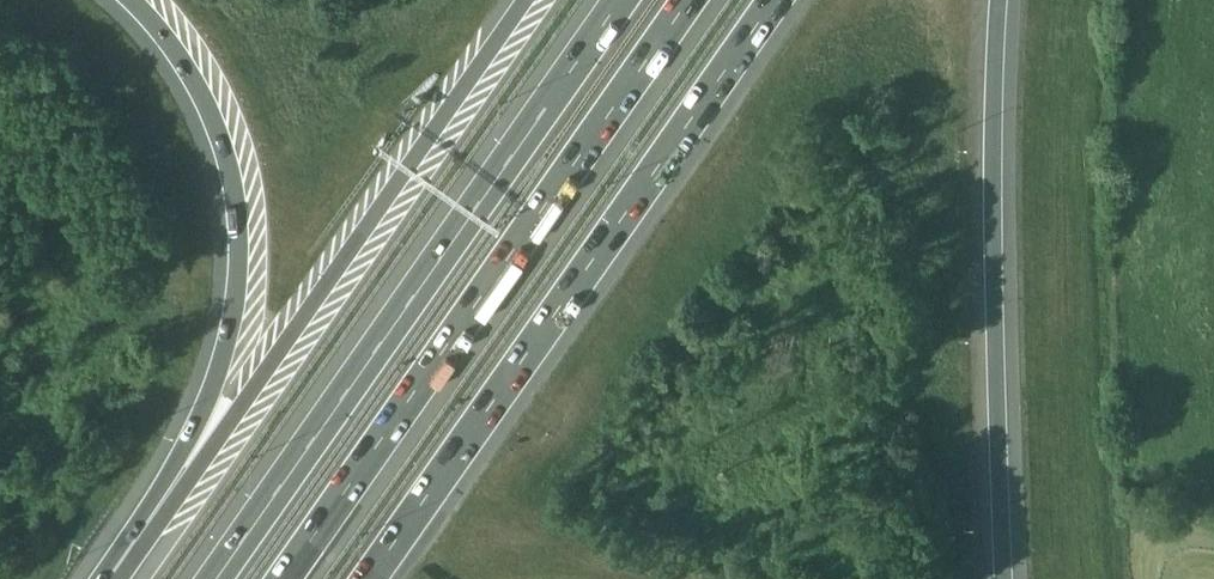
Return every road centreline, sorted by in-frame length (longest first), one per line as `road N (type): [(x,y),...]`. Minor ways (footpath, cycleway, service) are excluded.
road 1 (motorway): [(620,0),(214,578)]
road 2 (motorway): [(285,578),(689,0)]
road 3 (motorway): [(372,578),(775,0)]
road 4 (motorway): [(525,0),(127,560)]
road 5 (motorway): [(136,0),(216,117),(236,186),(241,251),(228,364),(127,560)]
road 6 (motorway): [(1002,578),(989,313),(999,0)]

